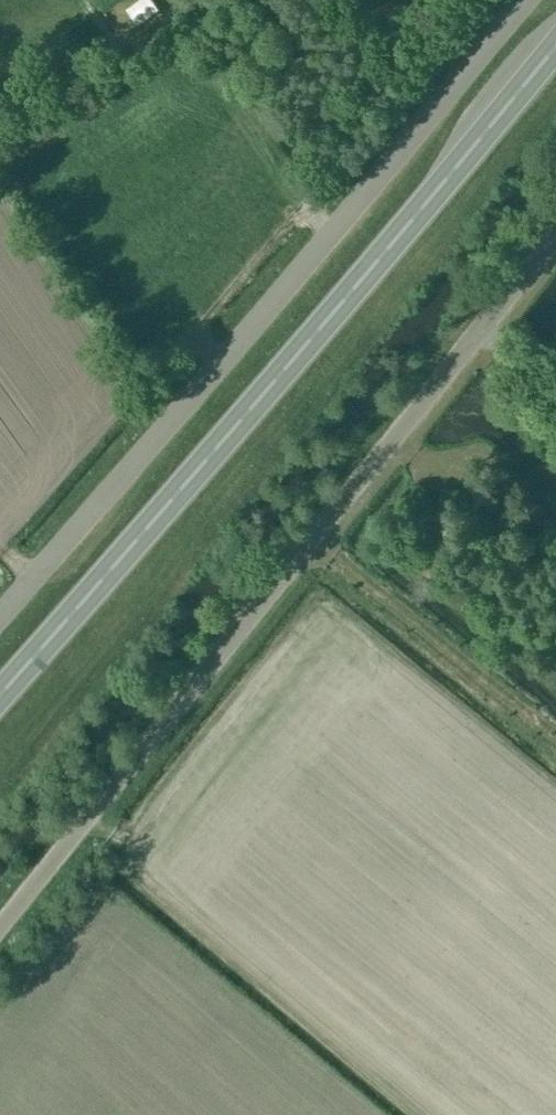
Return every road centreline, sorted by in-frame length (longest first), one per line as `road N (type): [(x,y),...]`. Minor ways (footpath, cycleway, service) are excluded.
road 1 (unclassified): [(0,925),(555,236)]
road 2 (trunk): [(0,693),(555,45)]
road 3 (unclassified): [(0,613),(524,0)]

